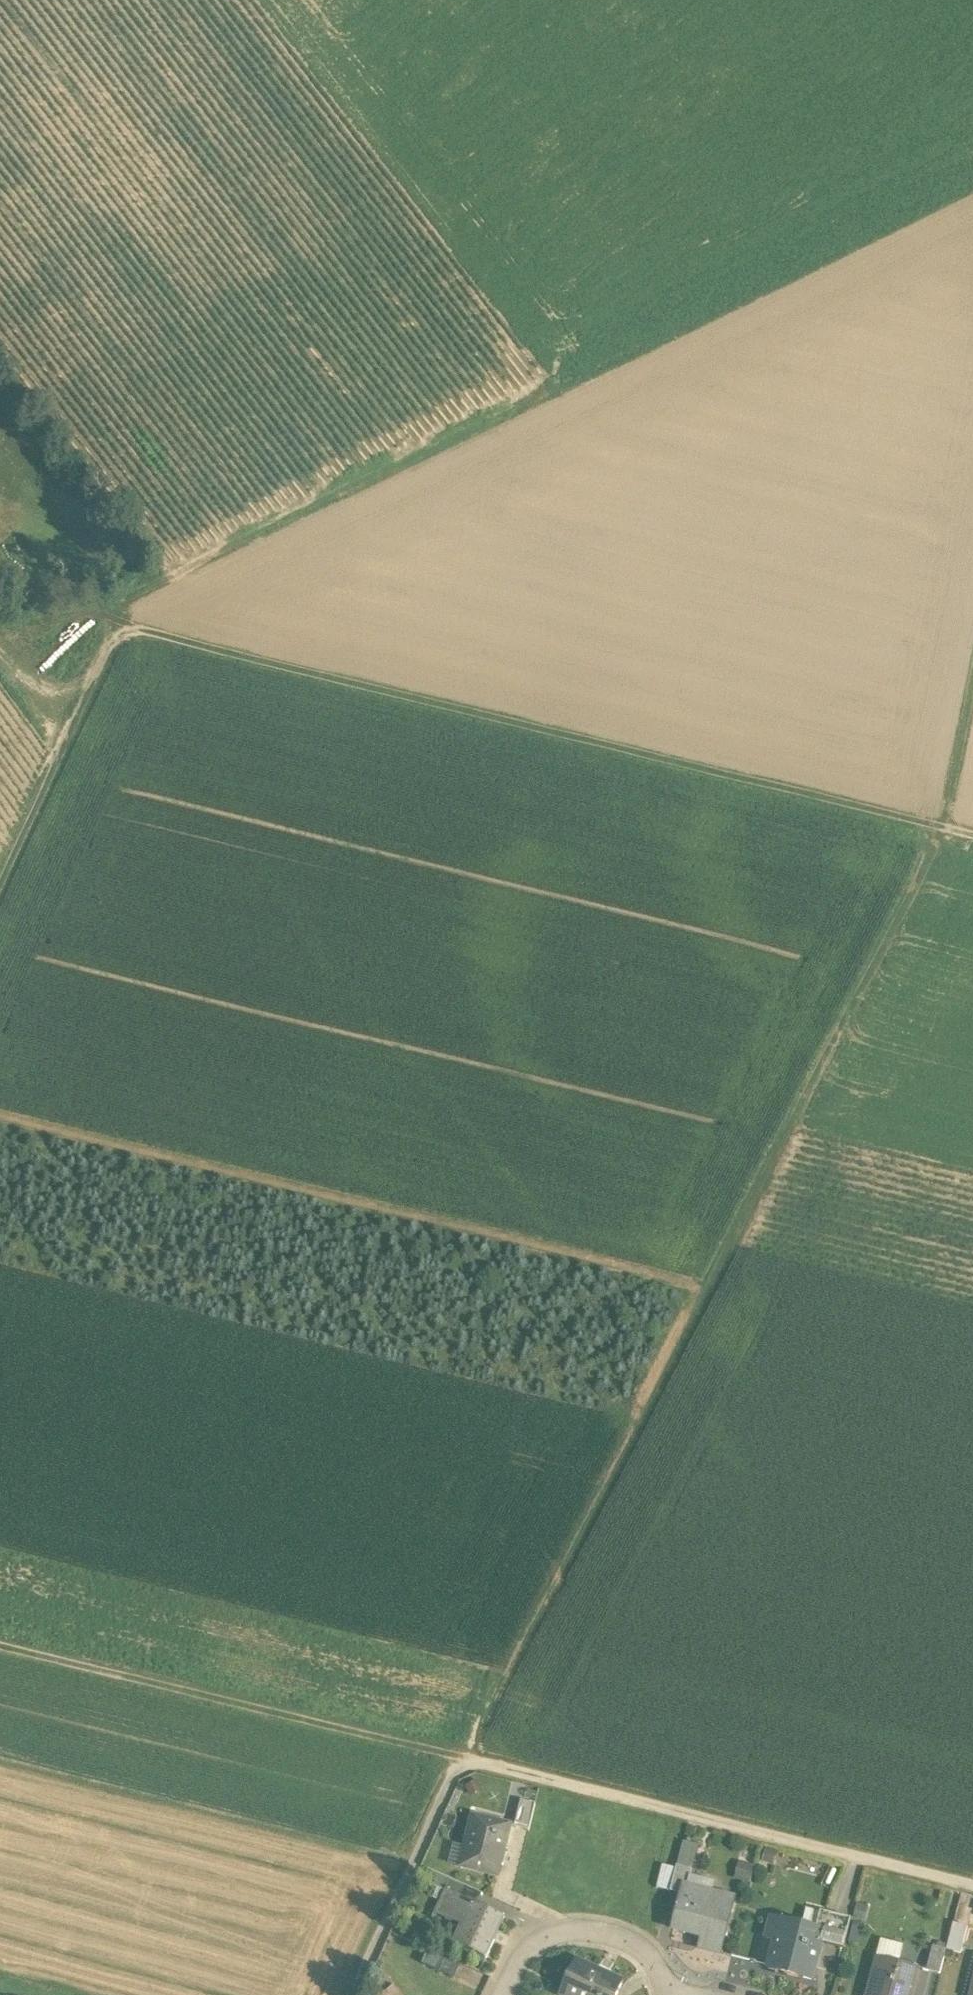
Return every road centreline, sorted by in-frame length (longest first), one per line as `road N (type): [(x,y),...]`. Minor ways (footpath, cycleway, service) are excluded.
road 1 (track): [(972,680),(938,840),(468,1770)]
road 2 (track): [(0,881),(114,631),(941,832)]
road 3 (track): [(0,1652),(468,1770)]
road 4 (residential): [(357,1994),(447,1794),(468,1770)]
road 5 (residential): [(671,1994),(643,1951),(568,1933),(536,1945),(507,1994)]

